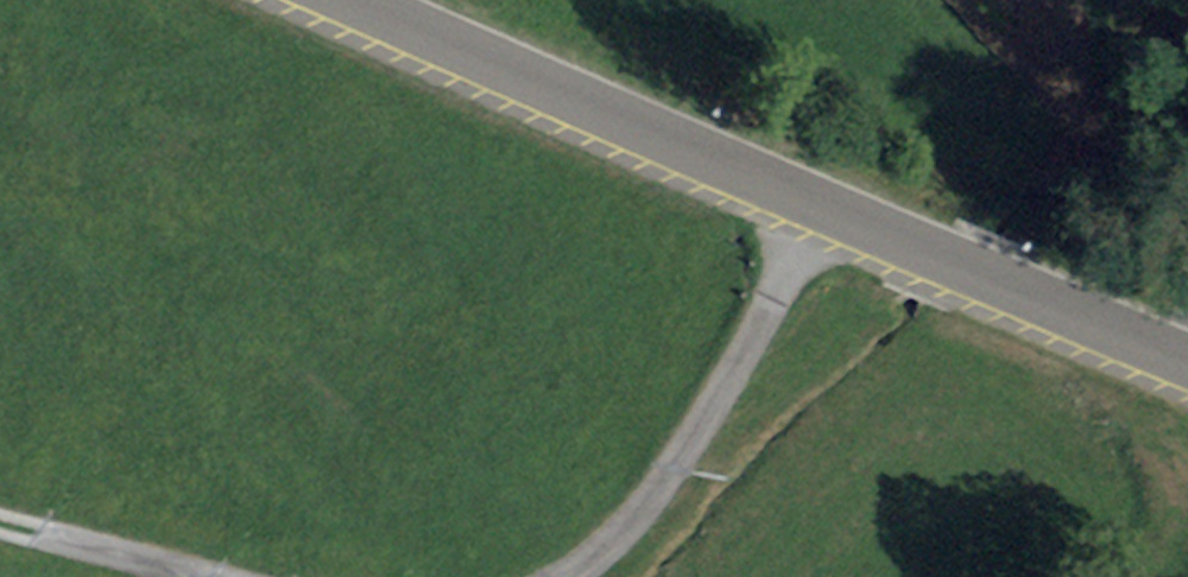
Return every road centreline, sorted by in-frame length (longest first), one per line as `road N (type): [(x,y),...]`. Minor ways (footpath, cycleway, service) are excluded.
road 1 (tertiary): [(349,0),(1187,369)]
road 2 (track): [(569,576),(617,539),(661,486),(792,271),(820,208)]
road 3 (track): [(0,524),(216,576)]

